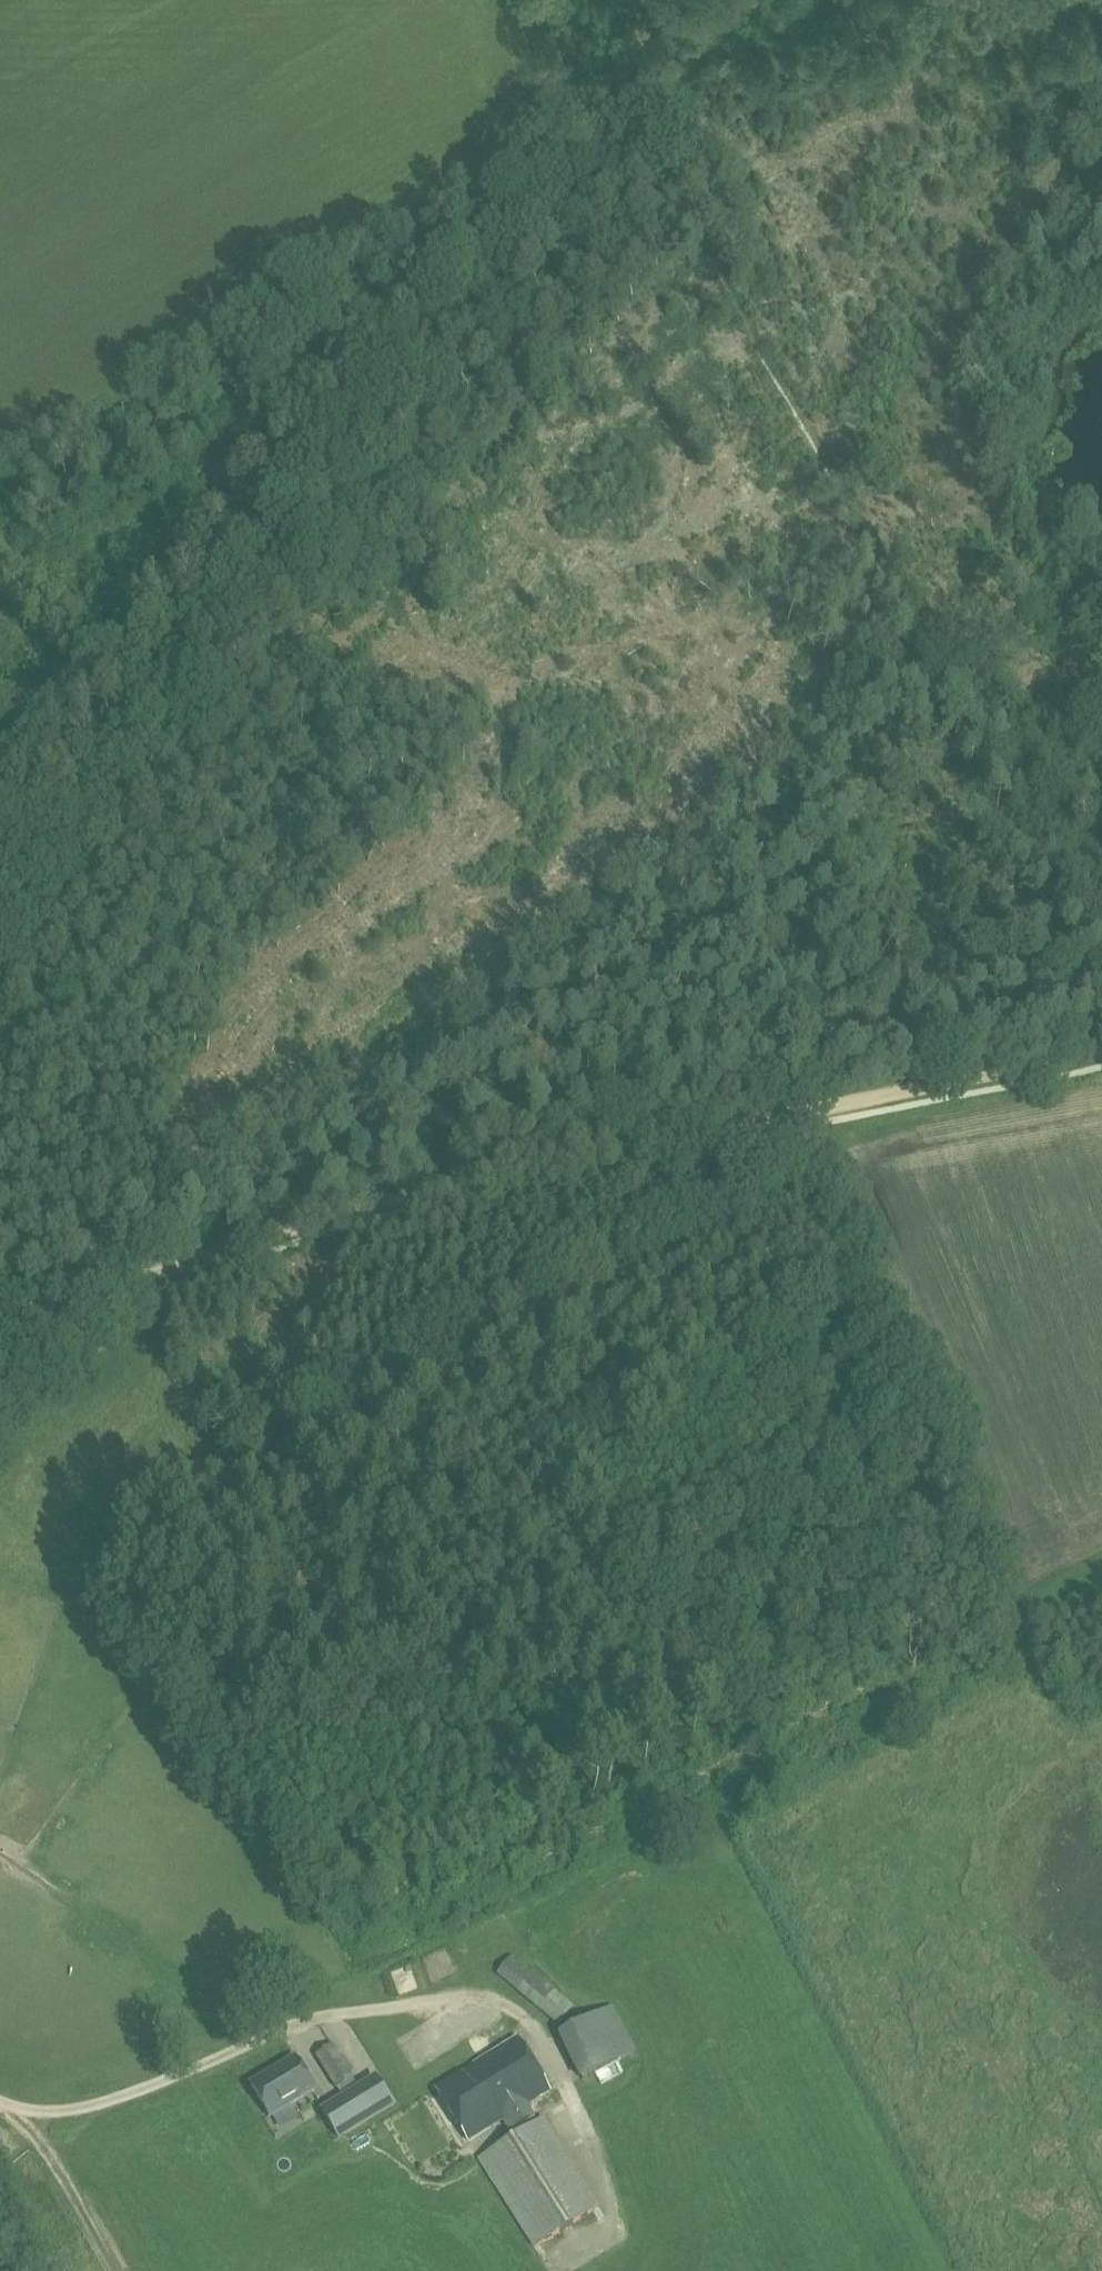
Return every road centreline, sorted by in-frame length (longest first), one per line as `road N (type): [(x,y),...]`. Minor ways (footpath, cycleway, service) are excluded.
road 1 (track): [(1101,1049),(455,1180),(0,1312)]
road 2 (track): [(11,2107),(76,2108),(300,2021),(473,1992),(525,2015),(616,2213),(551,2269)]
road 3 (track): [(243,1482),(809,1181)]
road 4 (track): [(594,117),(677,0)]

